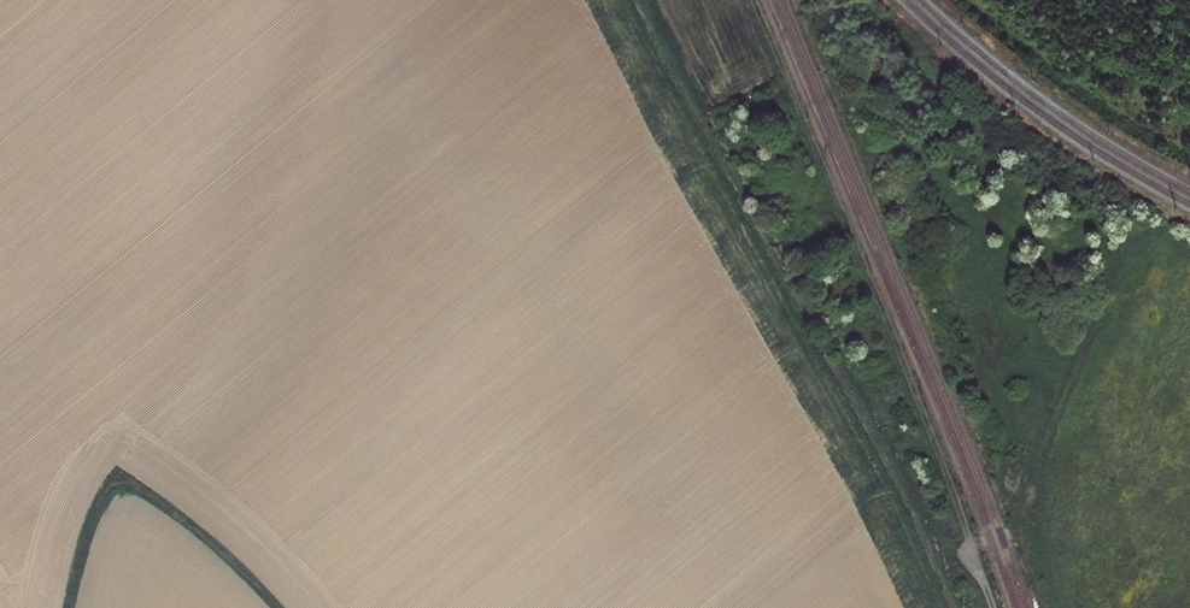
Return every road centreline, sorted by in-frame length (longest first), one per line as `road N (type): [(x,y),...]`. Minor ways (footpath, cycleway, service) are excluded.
road 1 (track): [(753,0),(891,327),(992,607)]
road 2 (track): [(70,607),(83,544),(112,481),(129,481),(156,500),(275,607)]

